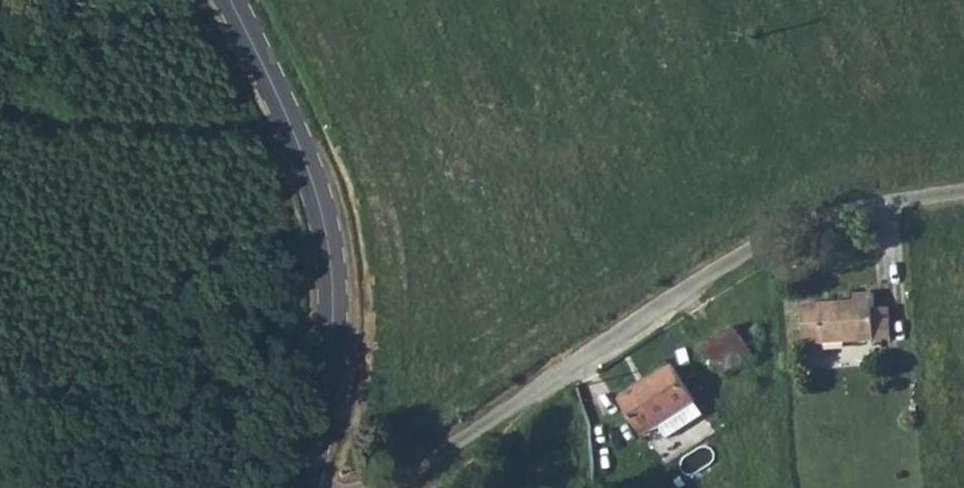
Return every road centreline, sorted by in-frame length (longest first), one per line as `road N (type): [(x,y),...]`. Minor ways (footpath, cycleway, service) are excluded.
road 1 (unclassified): [(375,487),(782,234),(862,207),(963,191)]
road 2 (secondary): [(229,0),(304,158),(332,274),(320,428),(302,487)]

